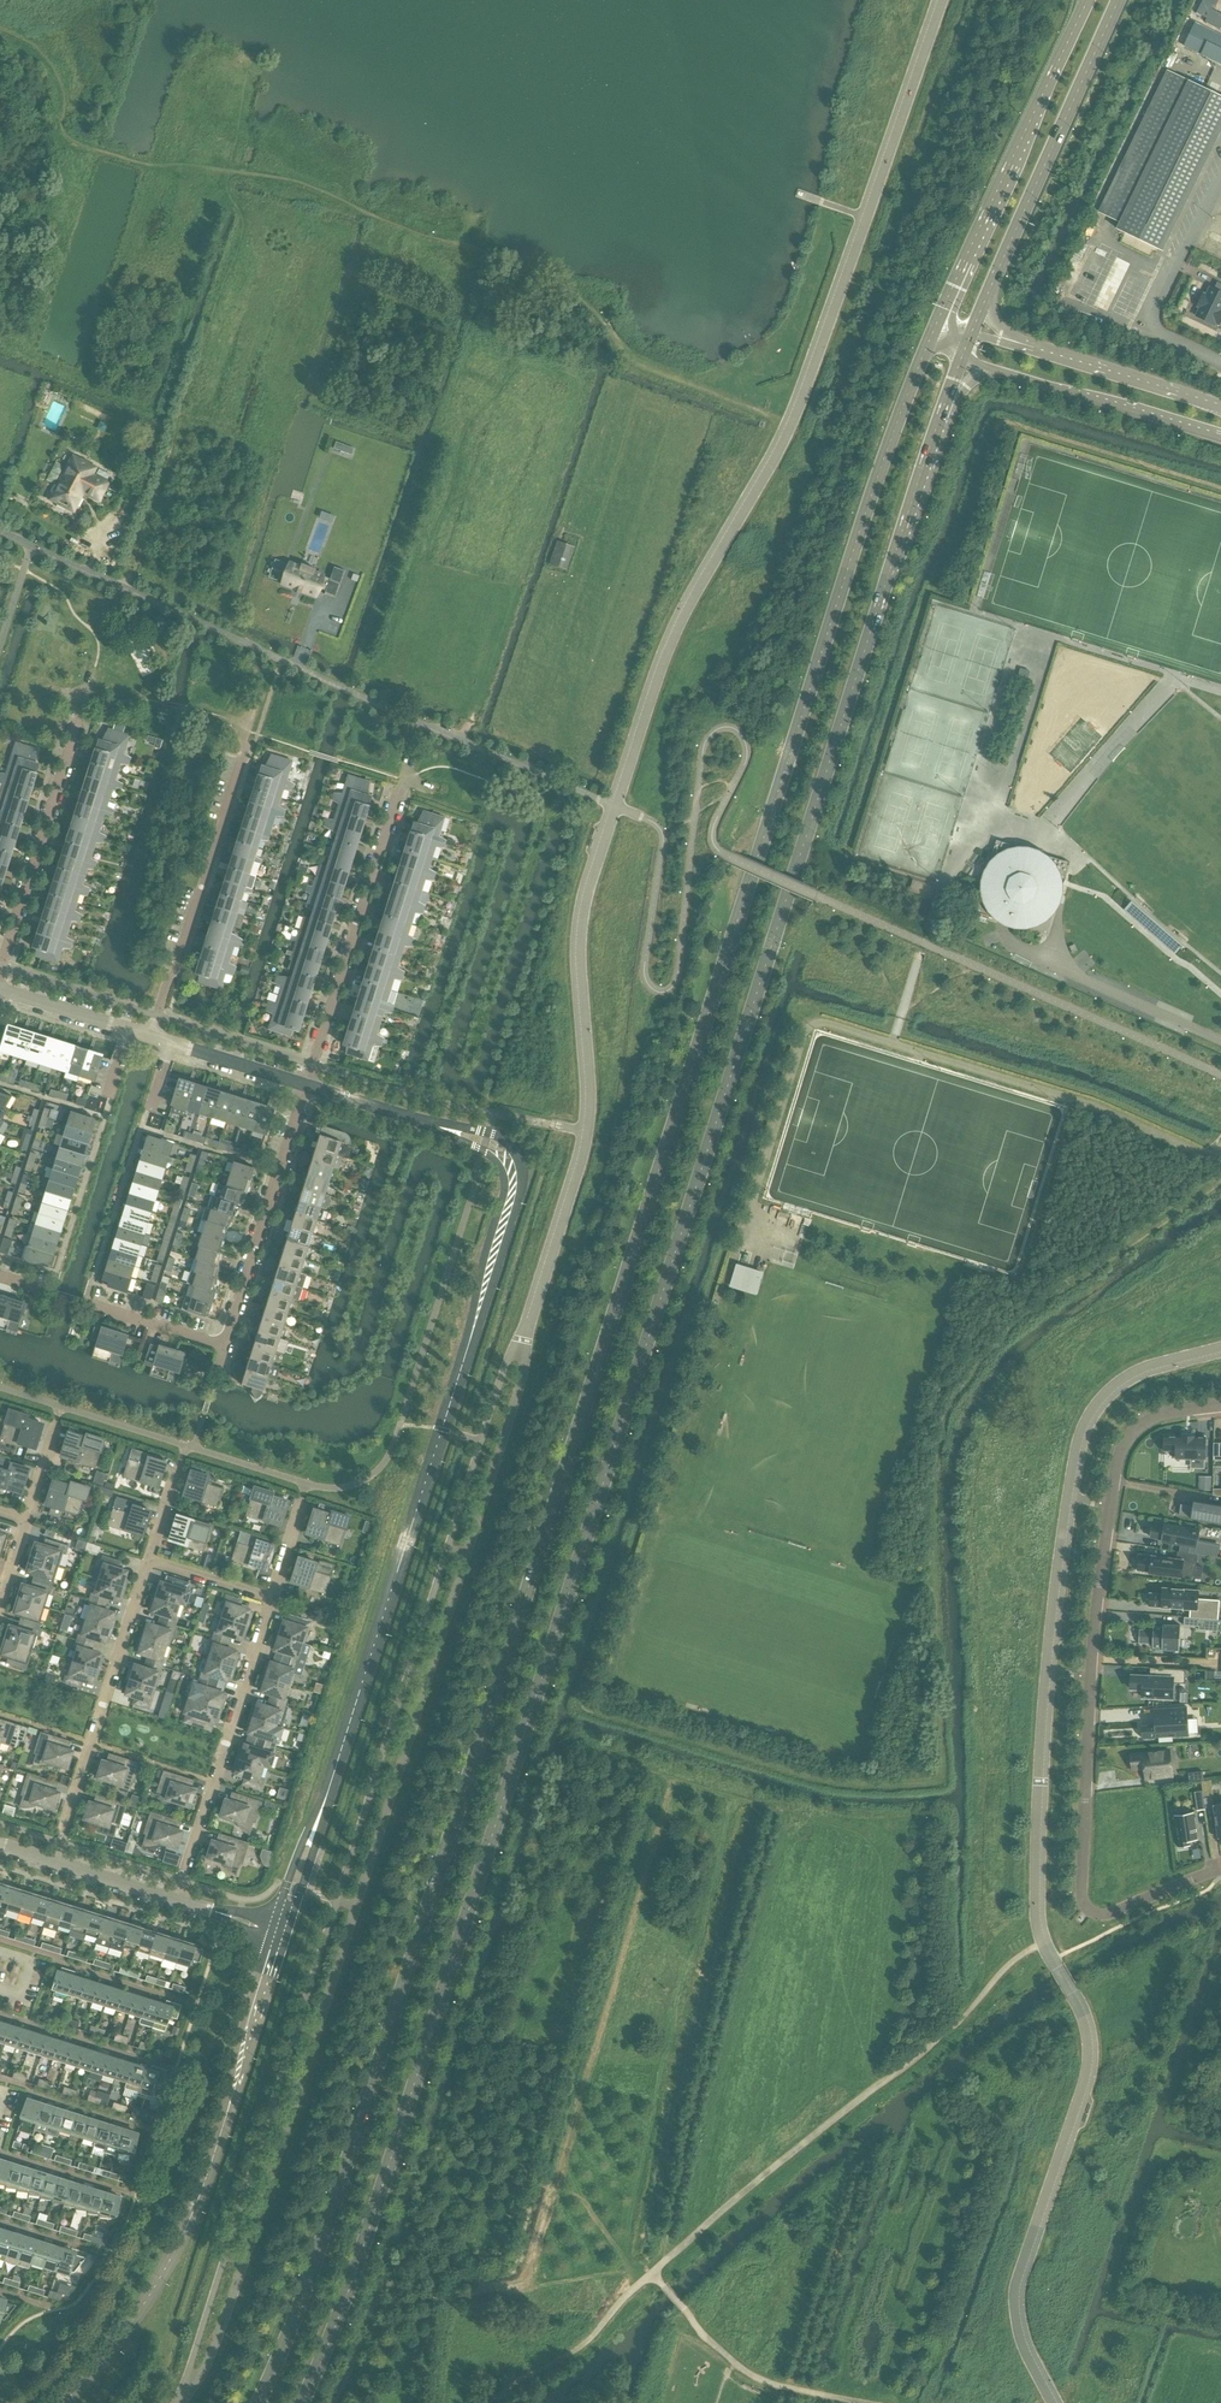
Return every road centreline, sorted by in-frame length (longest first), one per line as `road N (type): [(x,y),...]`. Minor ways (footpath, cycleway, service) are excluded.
road 1 (secondary): [(937,333),(884,464),(324,2238),(258,2402)]
road 2 (secondary): [(301,2402),(362,2251),(951,393)]
road 3 (tertiary): [(284,1934),(521,1183),(507,1151),(304,1086)]
road 4 (residential): [(1220,1871),(1101,1914),(1089,1909),(1085,1888),(1091,1677),(1121,1451),(1161,1416),(1220,1406)]
road 5 (unclassified): [(0,533),(614,806)]
road 6 (tertiary): [(65,2402),(127,2332),(176,2255),(202,2197),(284,1934)]
road 7 (residential): [(304,1086),(225,1346),(86,1304)]
road 8 (secondary): [(1089,0),(937,333)]
road 9 (residential): [(304,1086),(403,780)]
road 10 (secondary): [(989,293),(1120,0)]
road 11 (residential): [(153,1037),(250,732)]
road 12 (residential): [(55,1862),(147,1560)]
road 13 (residential): [(176,1901),(269,1600)]
road 14 (residential): [(86,1304),(171,1043)]
road 15 (residential): [(51,1293),(128,1030)]
road 16 (residential): [(0,957),(80,700)]
road 17 (unclassified): [(1000,372),(1220,439)]
road 18 (unclassified): [(1220,408),(1008,342)]
road 19 (tertiary): [(304,1086),(171,1043)]
road 20 (tertiary): [(128,1030),(0,989)]
road 21 (residential): [(269,1600),(147,1560)]
road 22 (tertiary): [(176,1901),(55,1862)]

